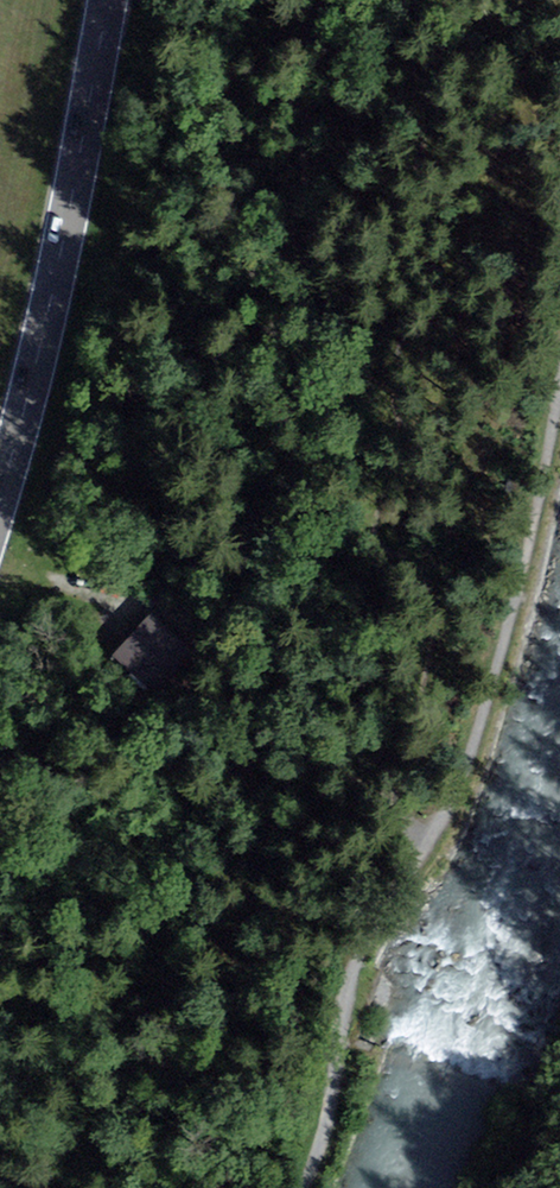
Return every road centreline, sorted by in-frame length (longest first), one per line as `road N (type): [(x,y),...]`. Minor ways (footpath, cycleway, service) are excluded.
road 1 (track): [(420,848),(263,624),(303,43),(296,0)]
road 2 (secondary): [(105,0),(44,326),(0,495)]
road 3 (track): [(294,1187),(313,1147),(346,985),(420,848)]

